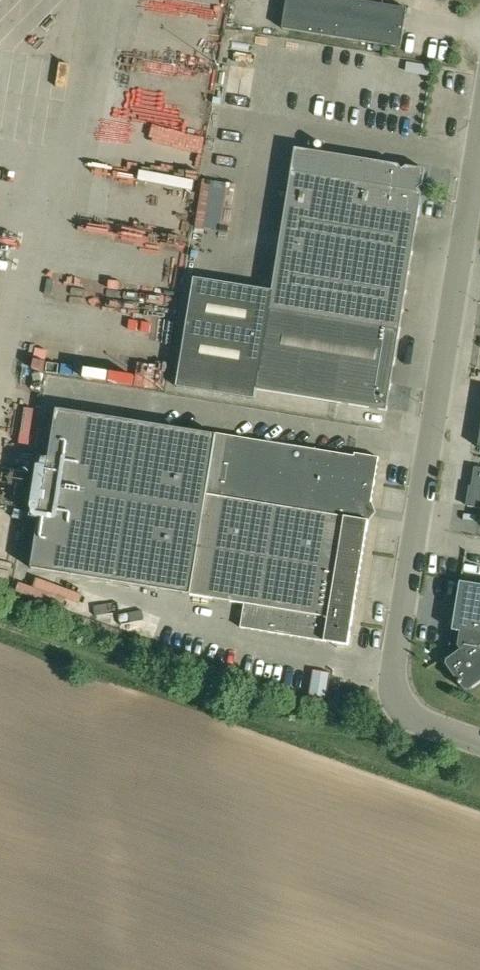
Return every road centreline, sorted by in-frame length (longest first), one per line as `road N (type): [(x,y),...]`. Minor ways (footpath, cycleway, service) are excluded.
road 1 (unclassified): [(479,140),(394,671),(410,713),(479,741)]

